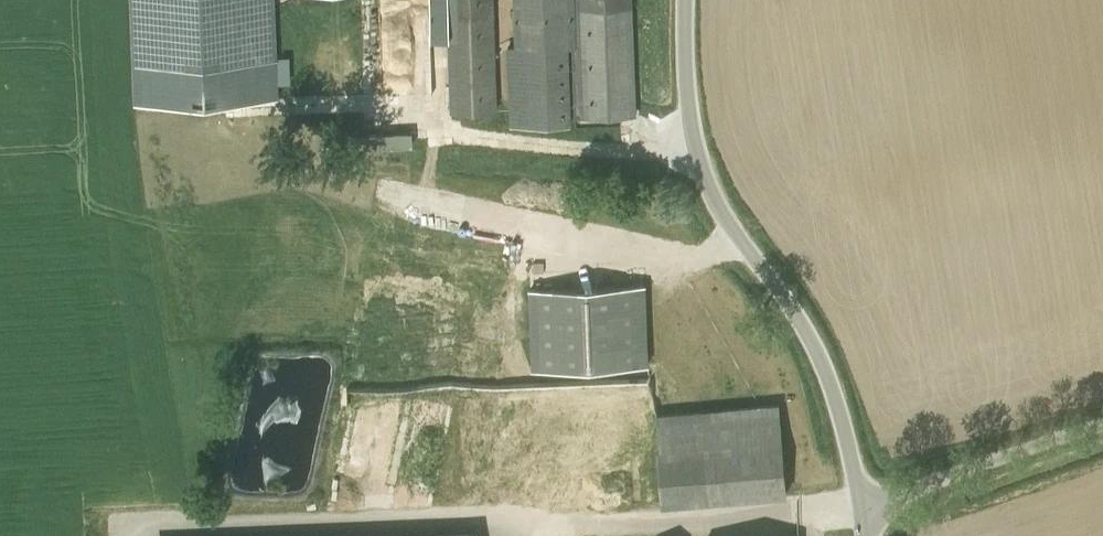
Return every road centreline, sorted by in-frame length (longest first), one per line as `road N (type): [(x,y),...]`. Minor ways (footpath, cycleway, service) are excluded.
road 1 (unclassified): [(864,509),(844,417),(816,346),(712,197),(689,102),(686,0)]
road 2 (unclassified): [(864,509),(1102,423)]

